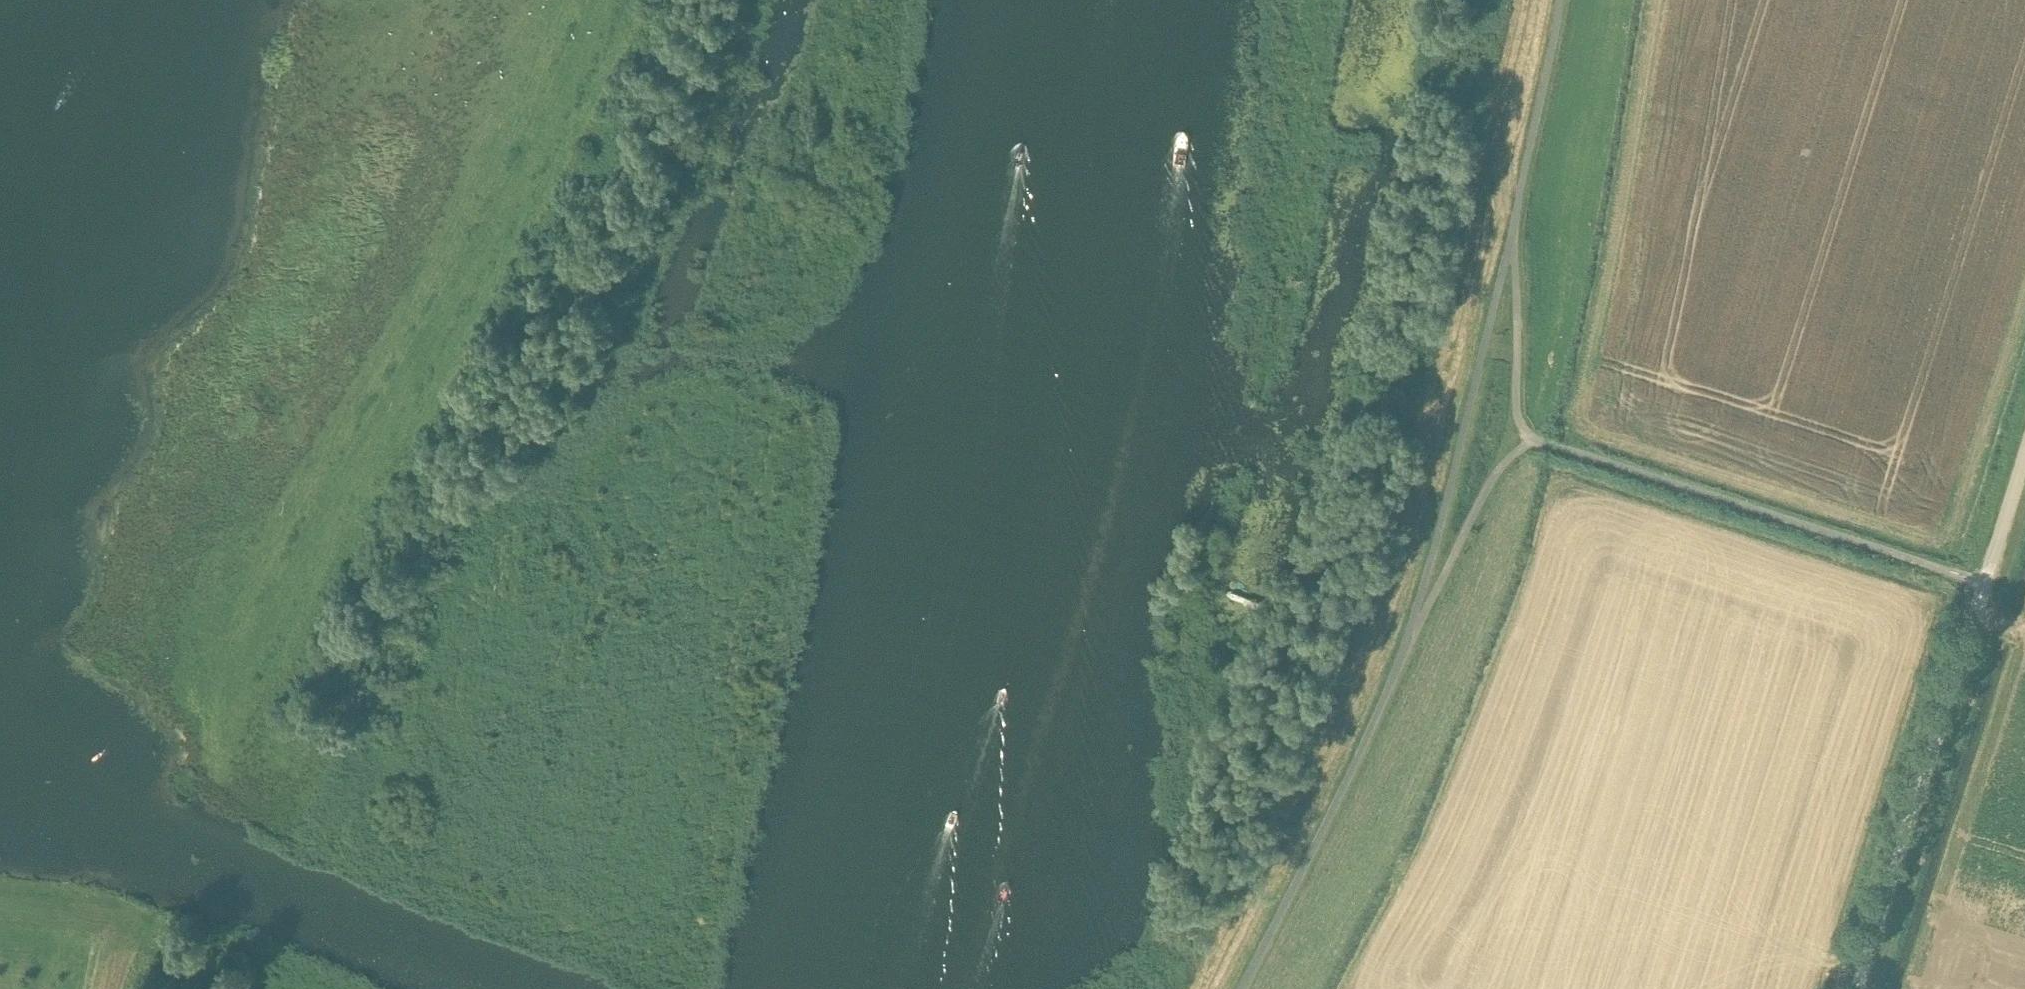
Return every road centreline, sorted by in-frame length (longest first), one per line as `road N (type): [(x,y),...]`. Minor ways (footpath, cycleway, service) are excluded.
road 1 (unclassified): [(1859,988),(2024,459)]

